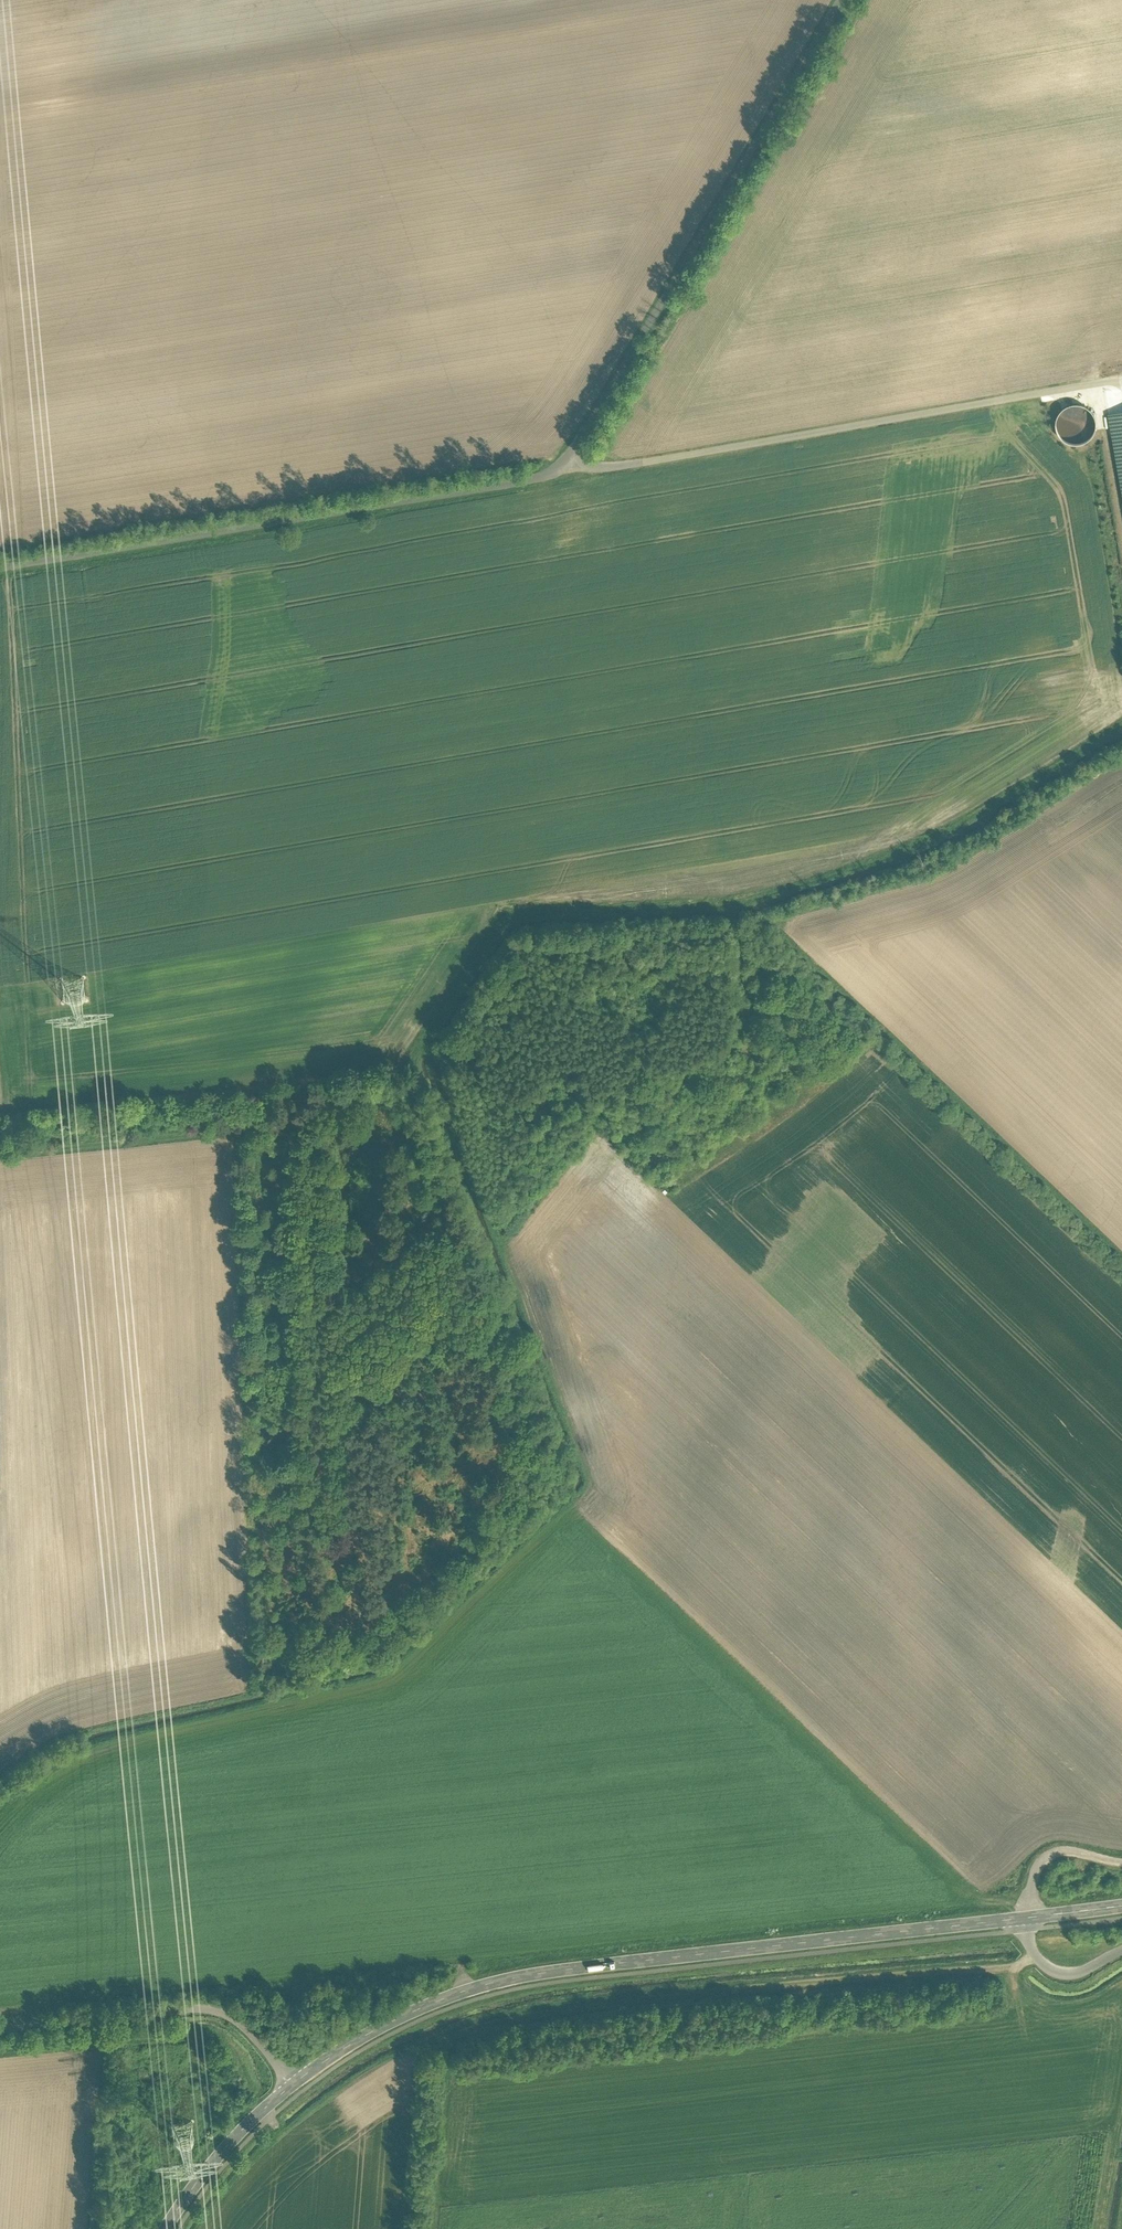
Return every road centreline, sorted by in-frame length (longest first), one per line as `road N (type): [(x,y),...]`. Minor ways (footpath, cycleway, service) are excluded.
road 1 (residential): [(842,0),(556,472),(0,568)]
road 2 (track): [(1040,1953),(1008,1968),(576,2010),(495,2023),(435,2045),(420,2065),(407,2228)]
road 3 (tertiary): [(293,2084),(359,2037),(472,1991),(572,1971),(1035,1914)]
road 4 (unclassified): [(0,2026),(209,2003),(243,2017),(293,2084)]
road 5 (tertiary): [(163,2228),(204,2166),(293,2084)]
road 6 (track): [(1121,1863),(1049,1854),(1034,1877),(1035,1914)]
road 7 (unclassified): [(1035,1914),(1040,1953),(1066,1974),(1121,1950)]

